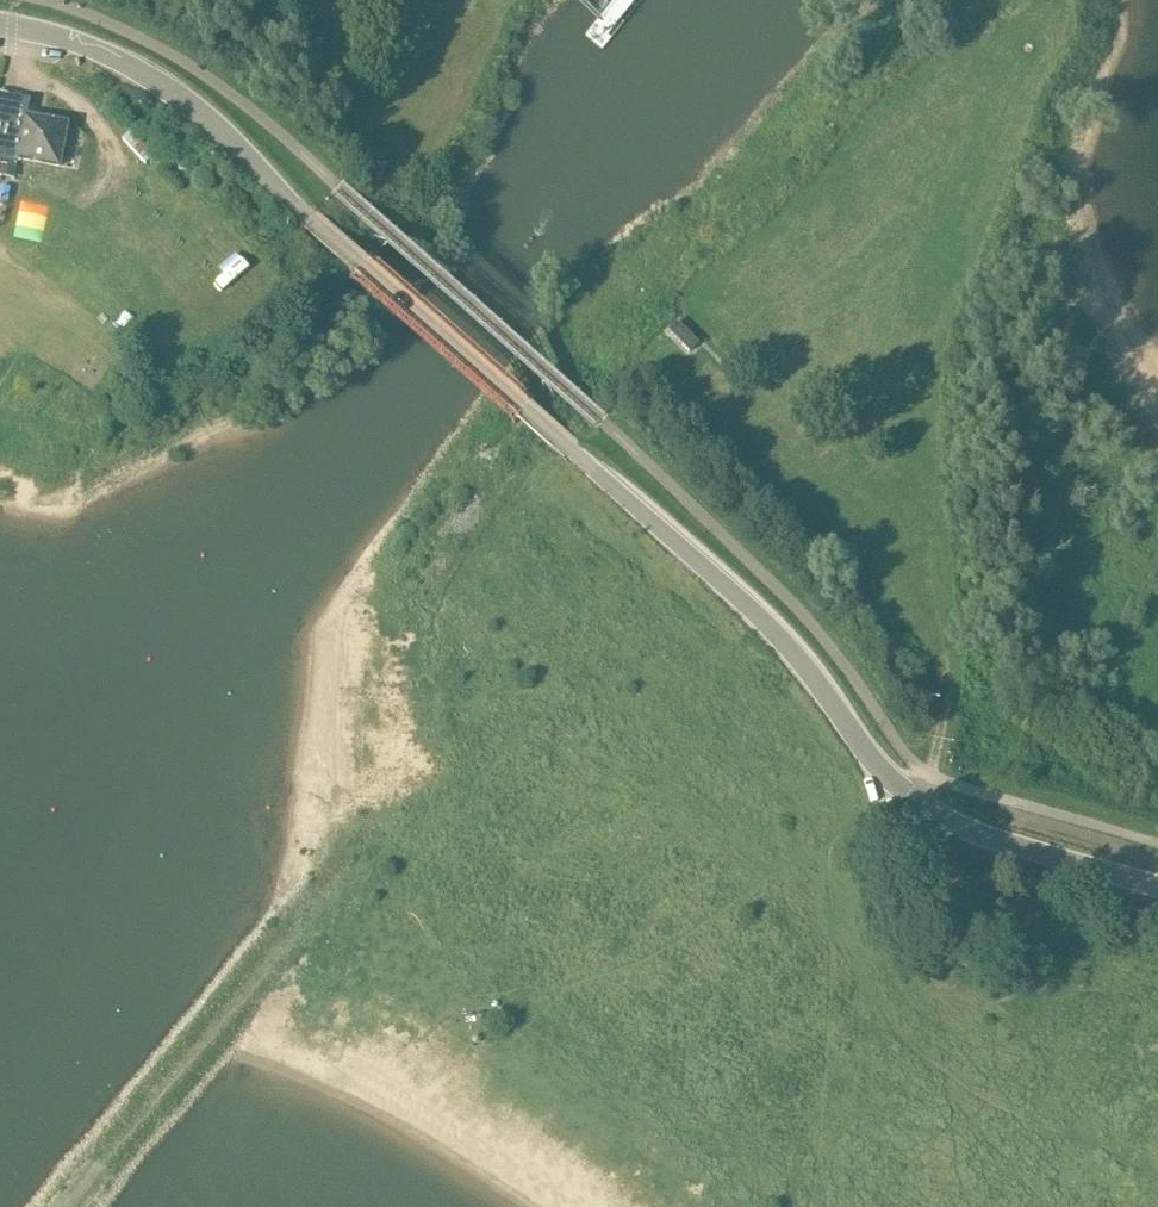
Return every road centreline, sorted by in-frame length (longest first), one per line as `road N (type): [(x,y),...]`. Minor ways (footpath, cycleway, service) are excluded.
road 1 (unclassified): [(1157,884),(993,837),(911,797),(736,594),(157,81),(90,46),(0,28)]
road 2 (track): [(926,771),(940,737),(948,668),(937,561)]

